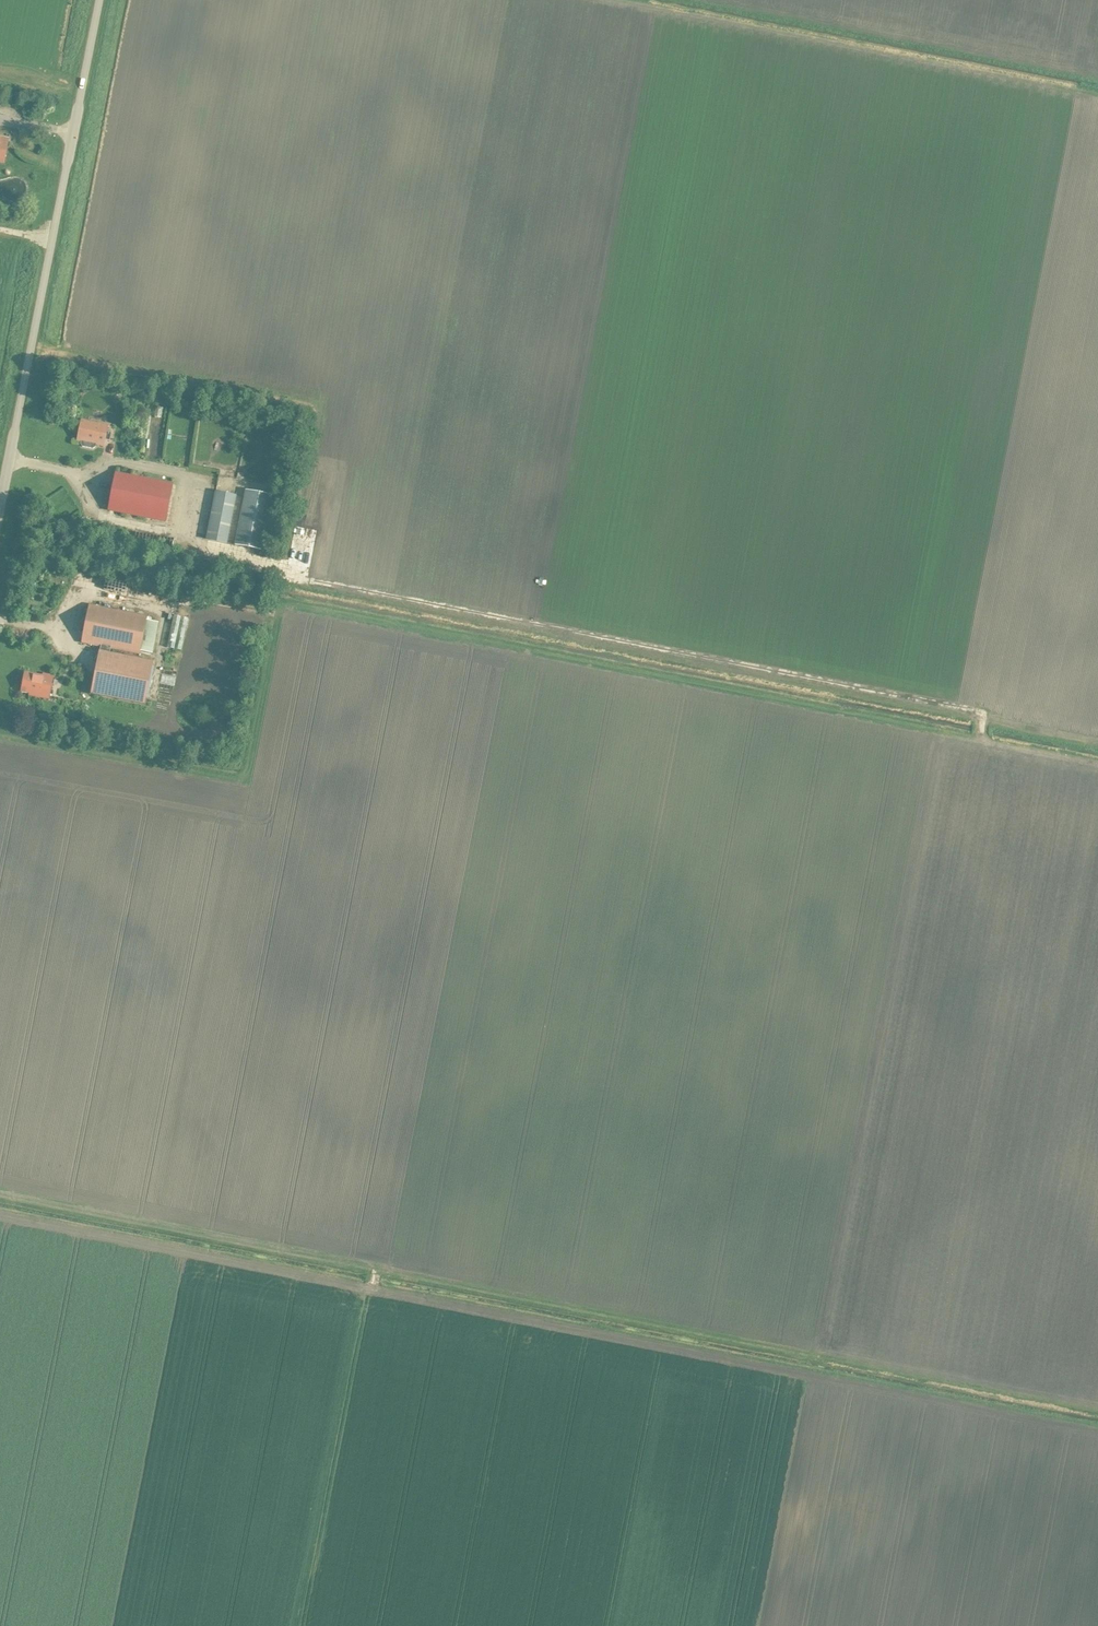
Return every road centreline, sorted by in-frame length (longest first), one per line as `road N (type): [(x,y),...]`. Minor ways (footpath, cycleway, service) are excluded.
road 1 (unclassified): [(0,469),(91,0)]

